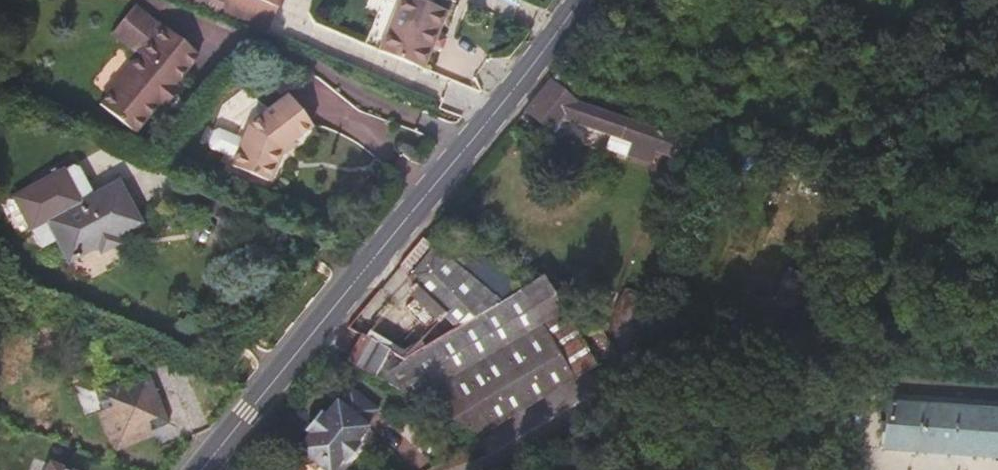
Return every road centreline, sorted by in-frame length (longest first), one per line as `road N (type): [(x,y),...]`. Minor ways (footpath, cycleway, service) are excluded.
road 1 (secondary): [(205,469),(585,0)]
road 2 (track): [(486,469),(598,395),(720,354),(997,342)]

